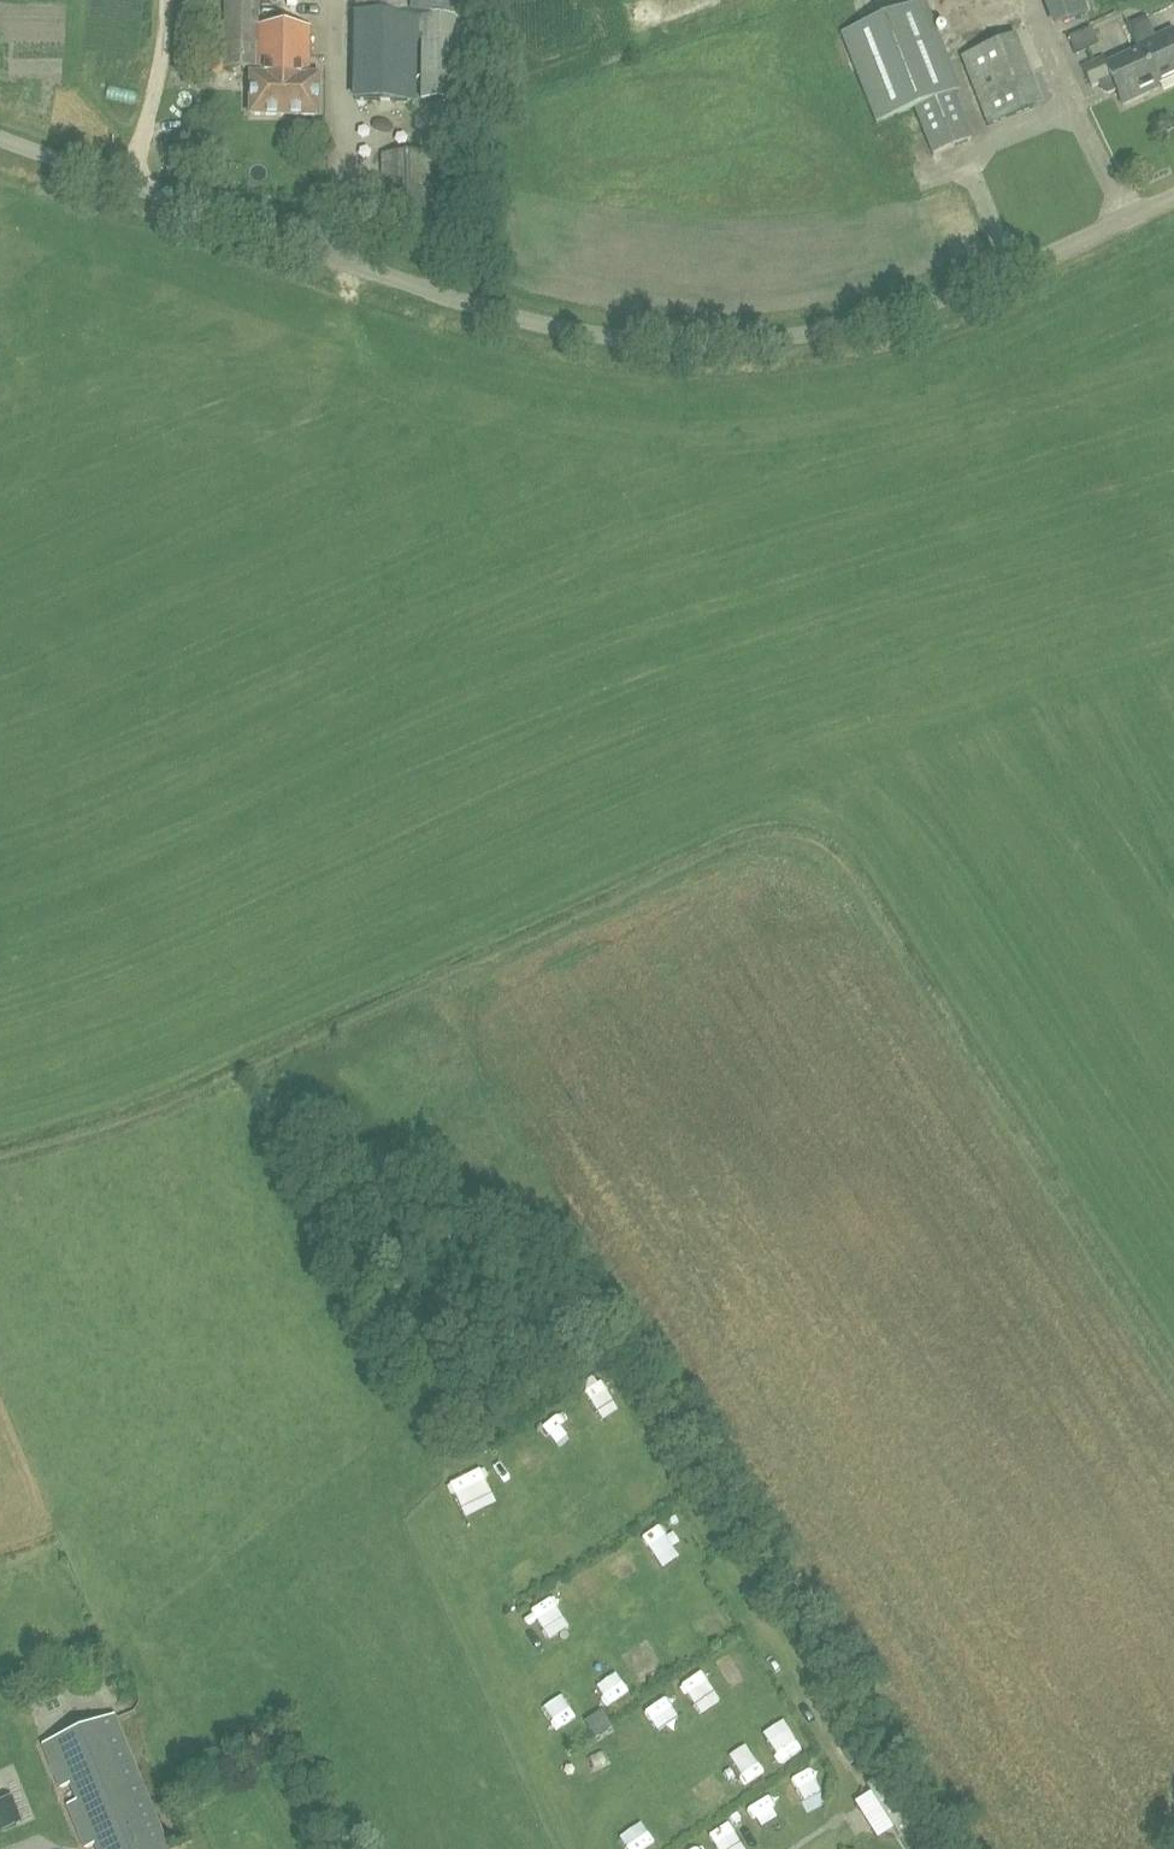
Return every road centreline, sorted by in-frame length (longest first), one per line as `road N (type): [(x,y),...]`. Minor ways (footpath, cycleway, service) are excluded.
road 1 (unclassified): [(0,138),(503,313),(690,344),(794,337),(912,309),(1173,196)]

